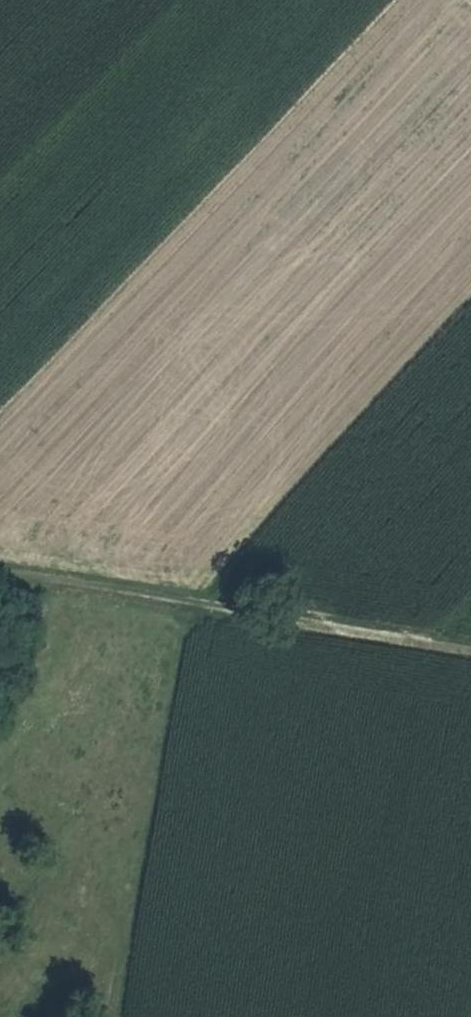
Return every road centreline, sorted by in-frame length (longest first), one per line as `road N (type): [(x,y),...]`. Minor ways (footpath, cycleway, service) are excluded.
road 1 (track): [(470,655),(0,575)]

